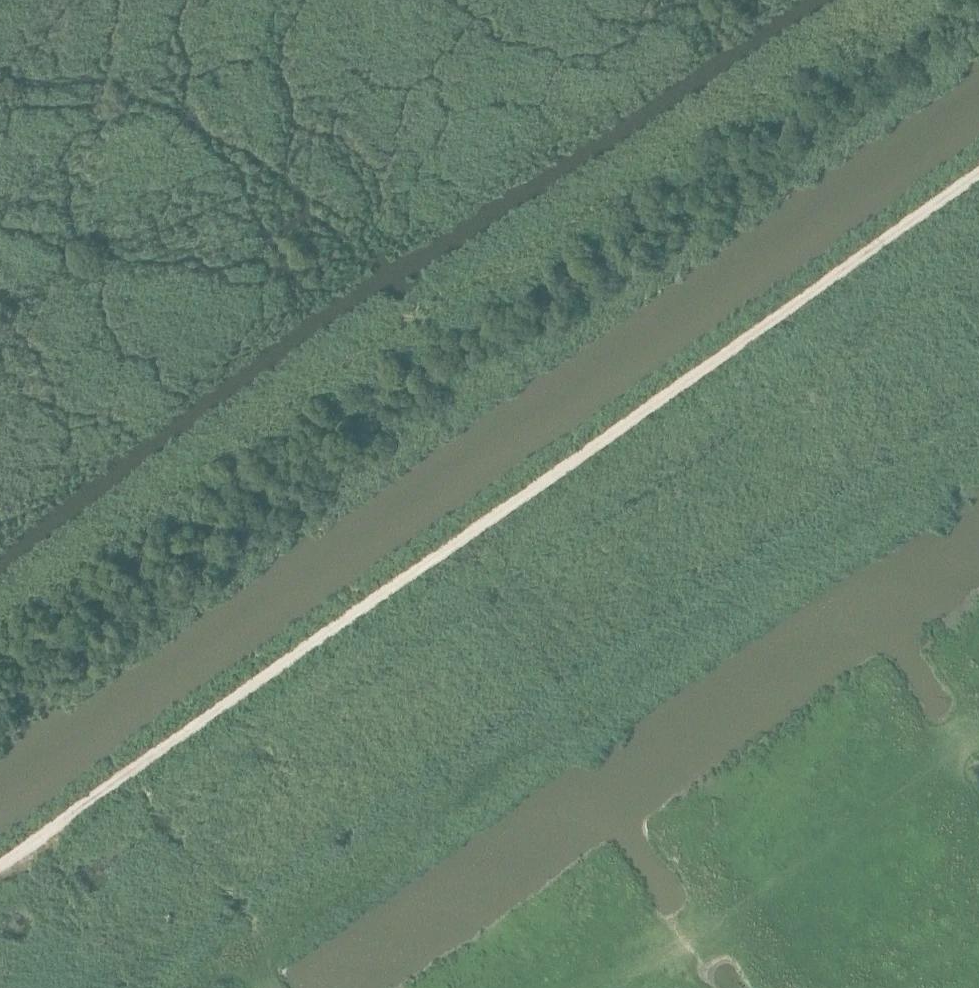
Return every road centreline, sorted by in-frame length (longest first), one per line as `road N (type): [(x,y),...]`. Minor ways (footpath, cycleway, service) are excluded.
road 1 (track): [(978,176),(0,867)]

